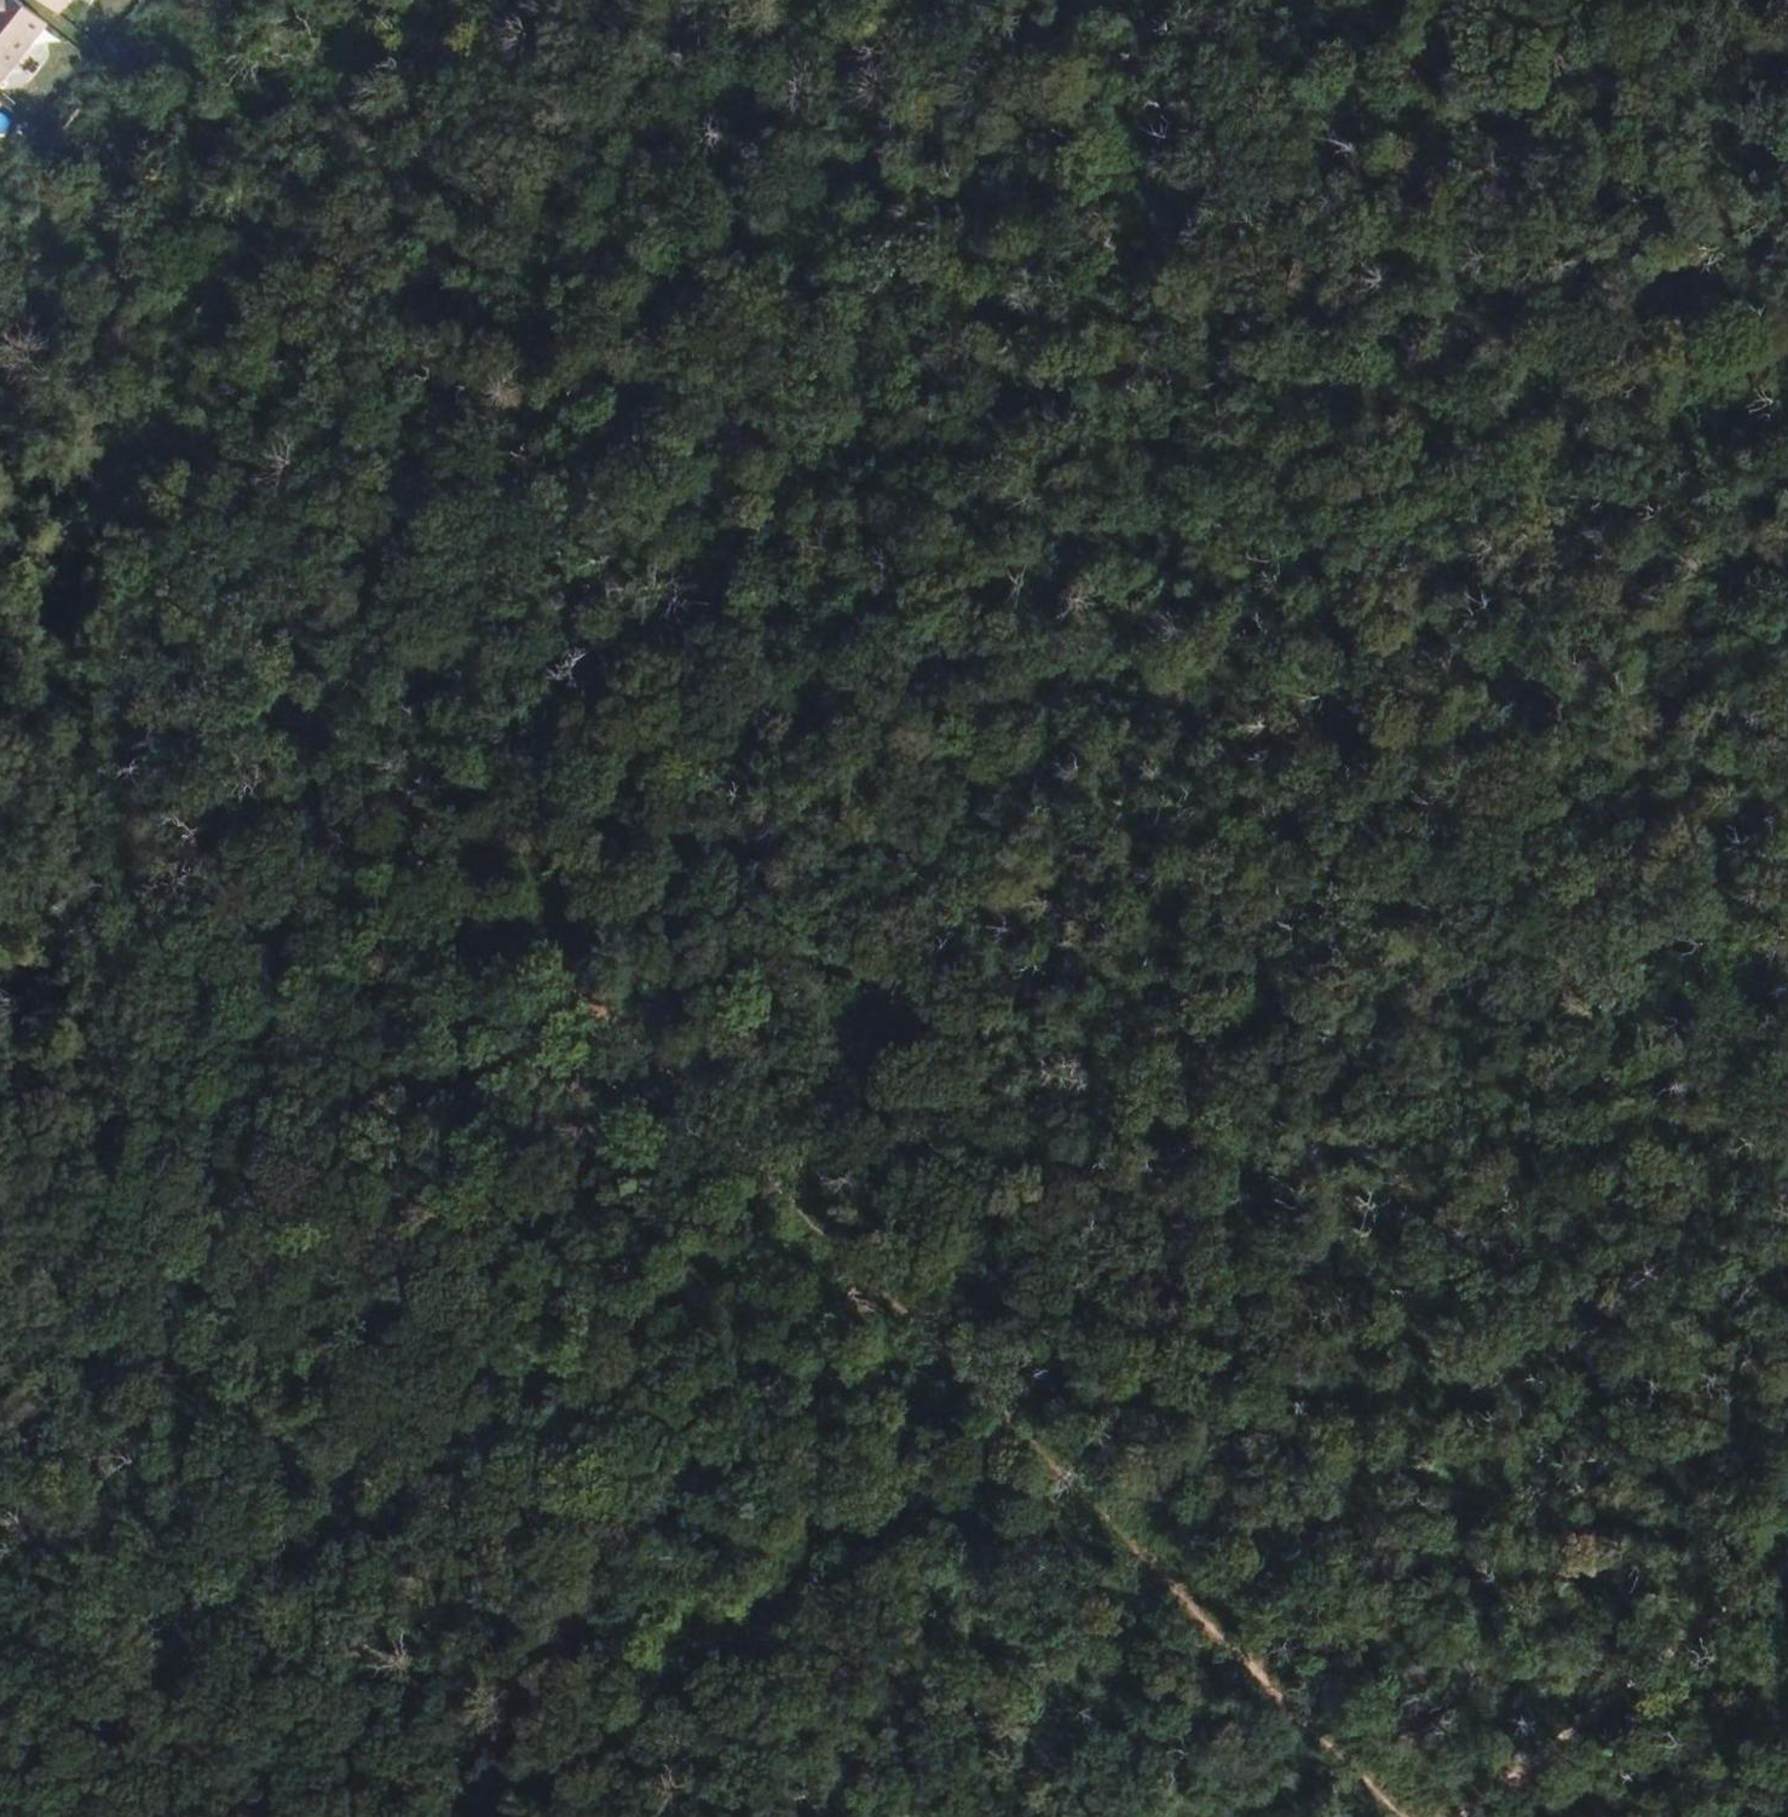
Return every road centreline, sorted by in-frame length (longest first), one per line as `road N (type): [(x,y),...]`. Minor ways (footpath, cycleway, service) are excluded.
road 1 (track): [(0,353),(479,823),(883,1291),(1415,1816)]
road 2 (track): [(1457,1816),(1787,1561)]

